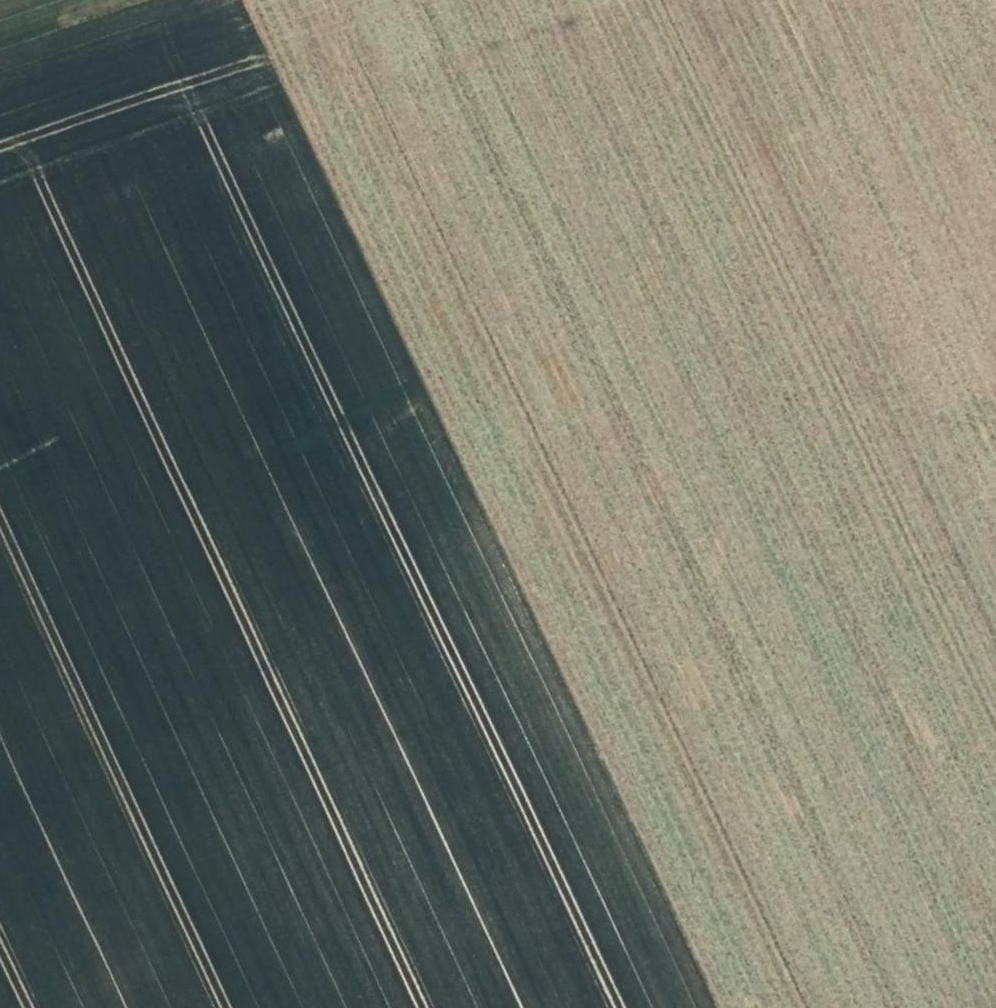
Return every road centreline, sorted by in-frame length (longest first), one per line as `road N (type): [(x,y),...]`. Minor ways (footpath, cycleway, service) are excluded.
road 1 (track): [(121,0),(0,43)]

